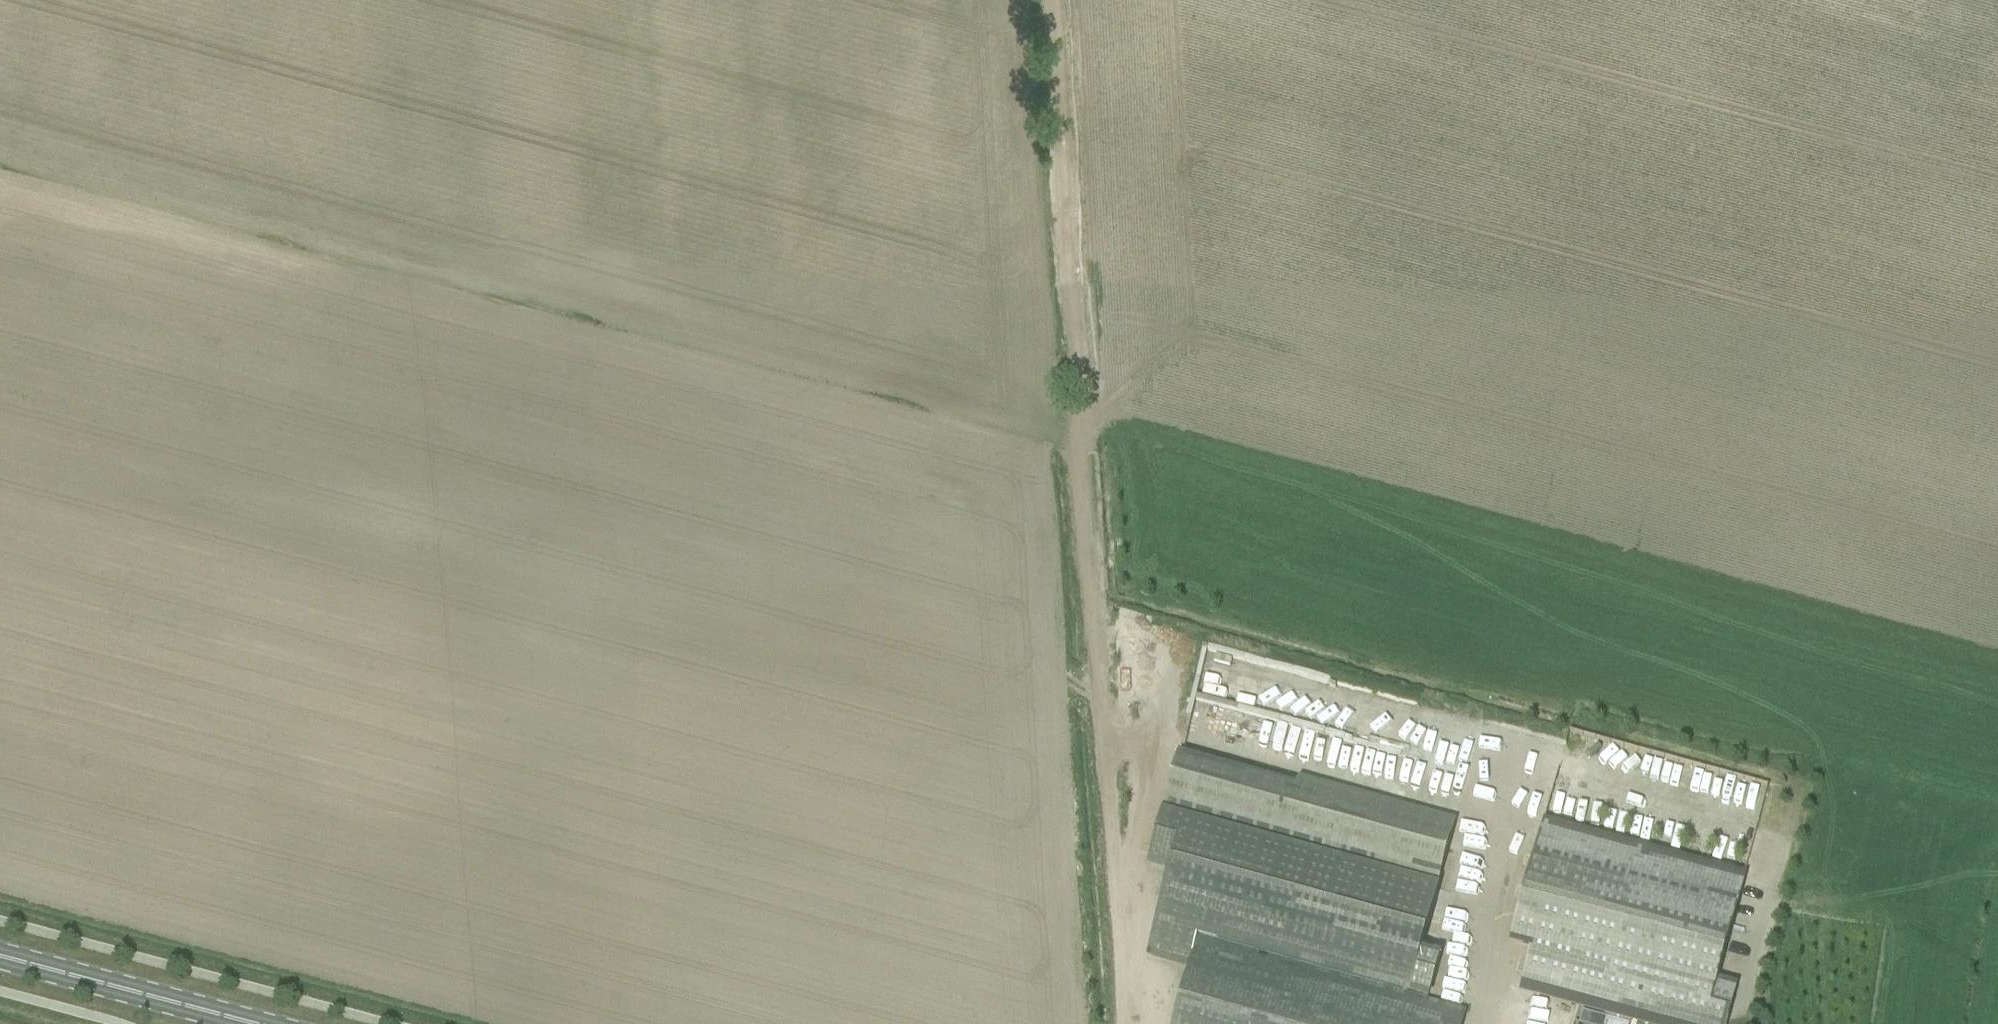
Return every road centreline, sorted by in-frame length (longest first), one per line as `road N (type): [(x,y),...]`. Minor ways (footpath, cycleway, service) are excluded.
road 1 (track): [(1056,0),(1116,908)]
road 2 (primary): [(250,1023),(0,957)]

